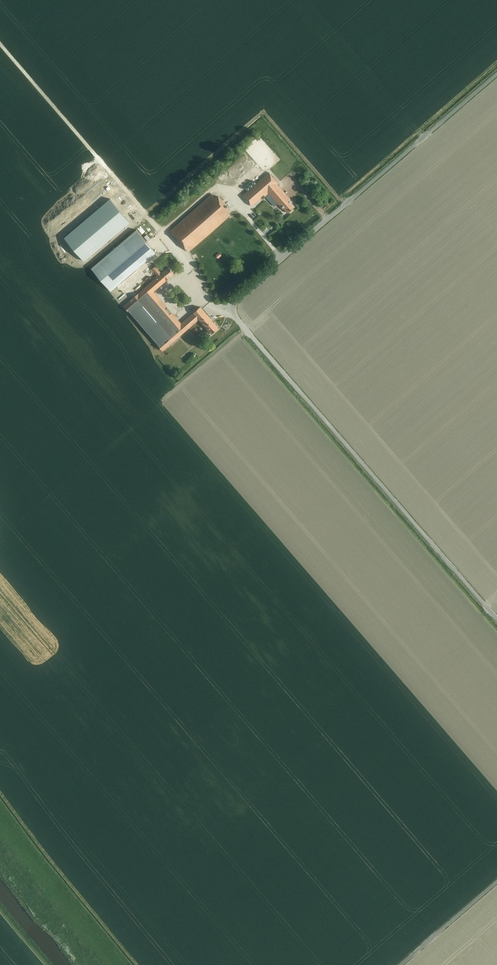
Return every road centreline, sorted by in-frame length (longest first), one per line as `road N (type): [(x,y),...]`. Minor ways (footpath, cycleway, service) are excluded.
road 1 (unclassified): [(496,617),(233,305),(496,72)]
road 2 (track): [(0,44),(161,232)]
road 3 (unclassified): [(402,964),(496,884)]

